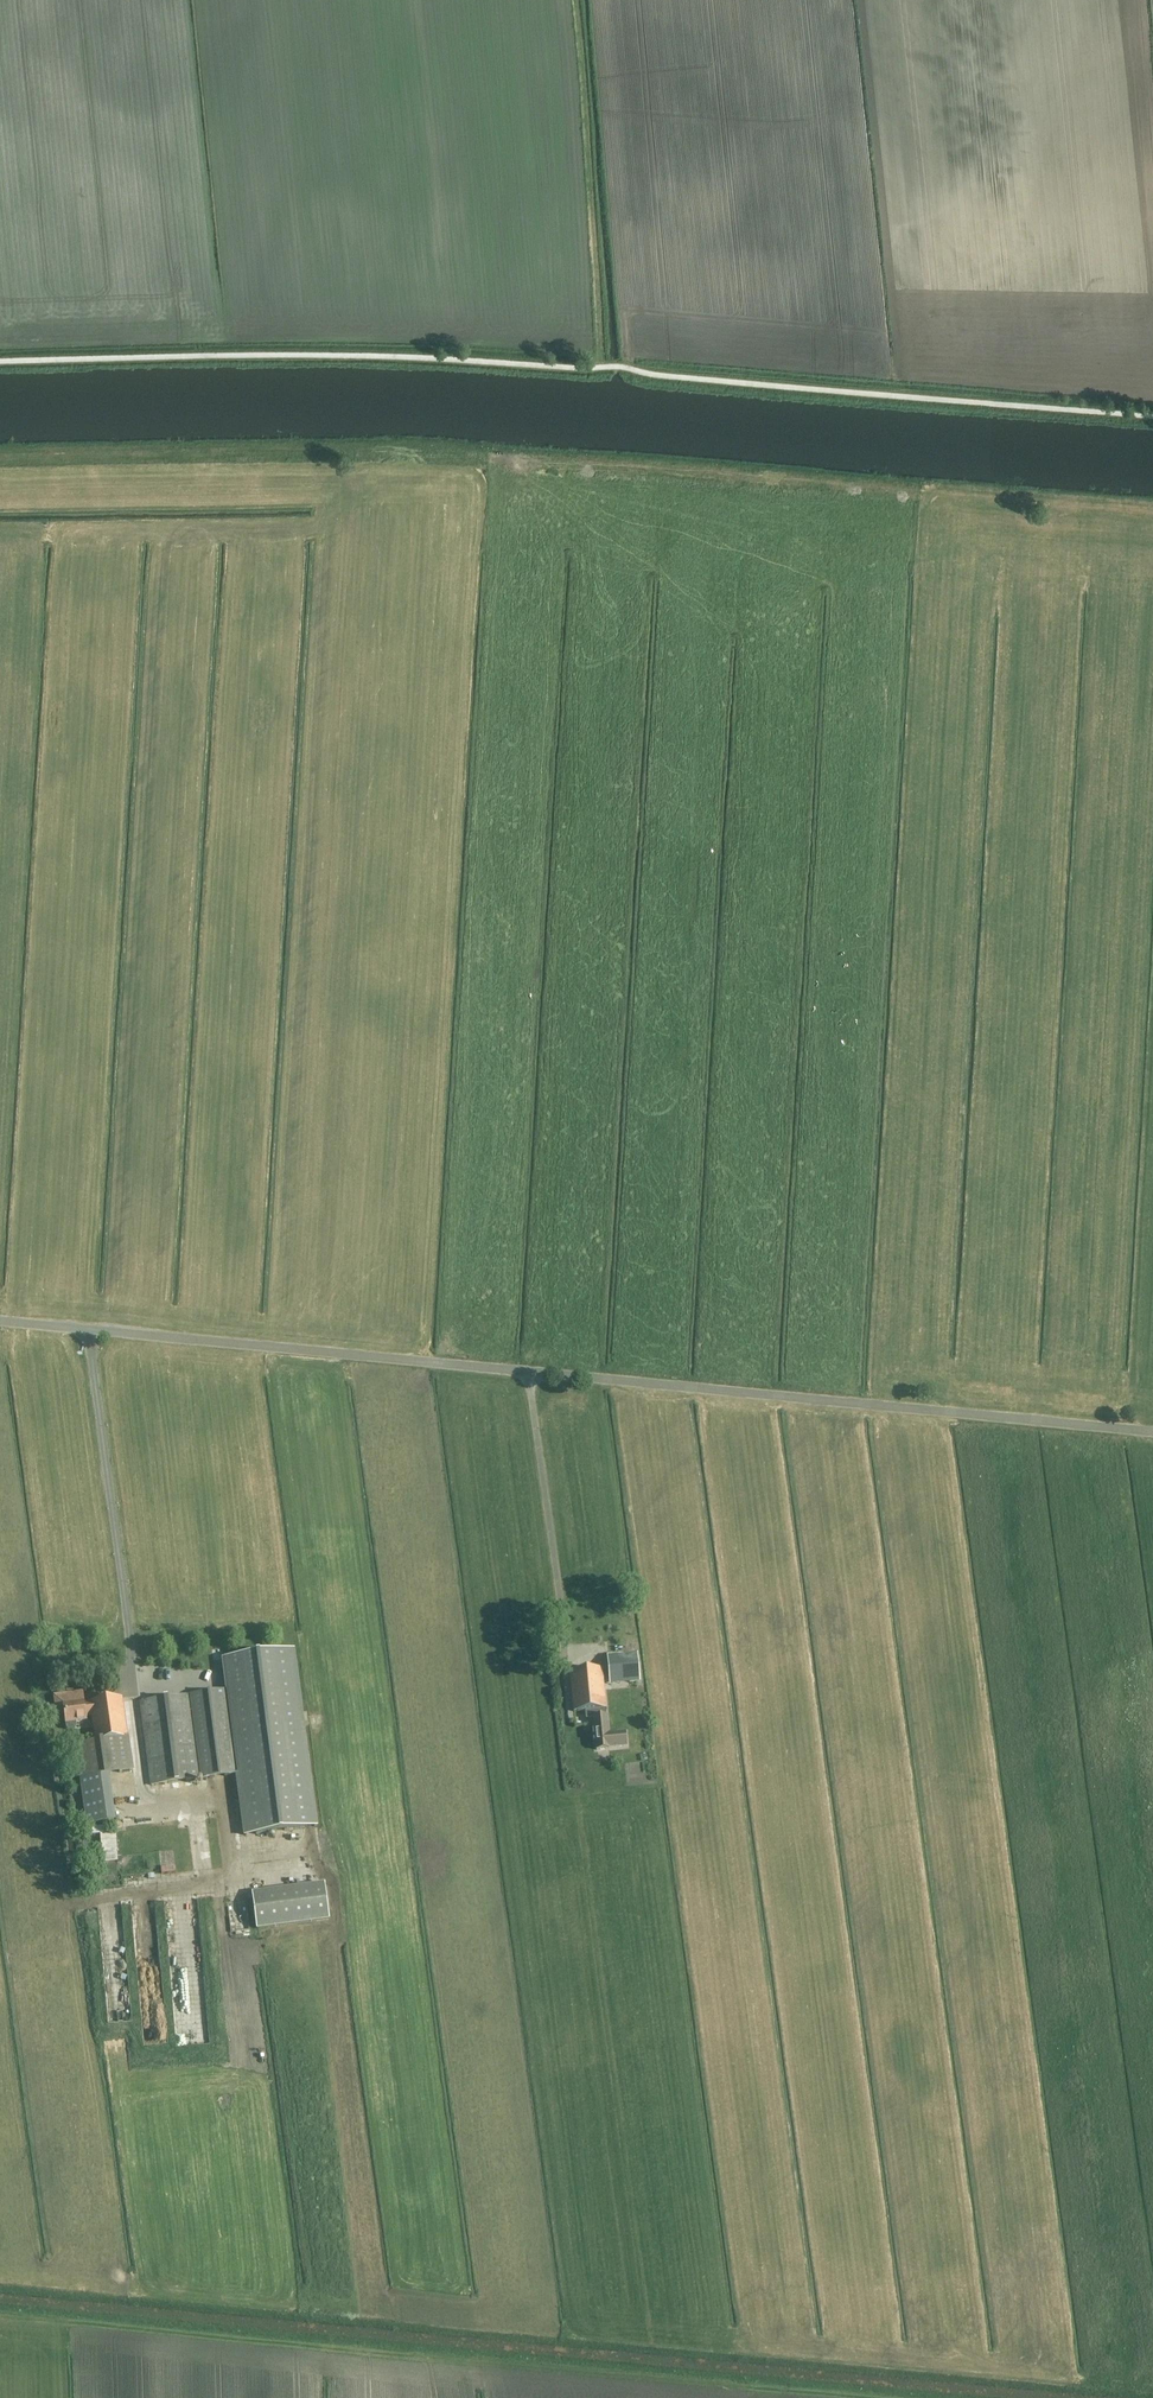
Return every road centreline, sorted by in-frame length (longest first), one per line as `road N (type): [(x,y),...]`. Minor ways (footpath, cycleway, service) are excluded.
road 1 (unclassified): [(0,1319),(275,1356),(1152,1434)]
road 2 (track): [(0,451),(336,448),(1152,507)]

